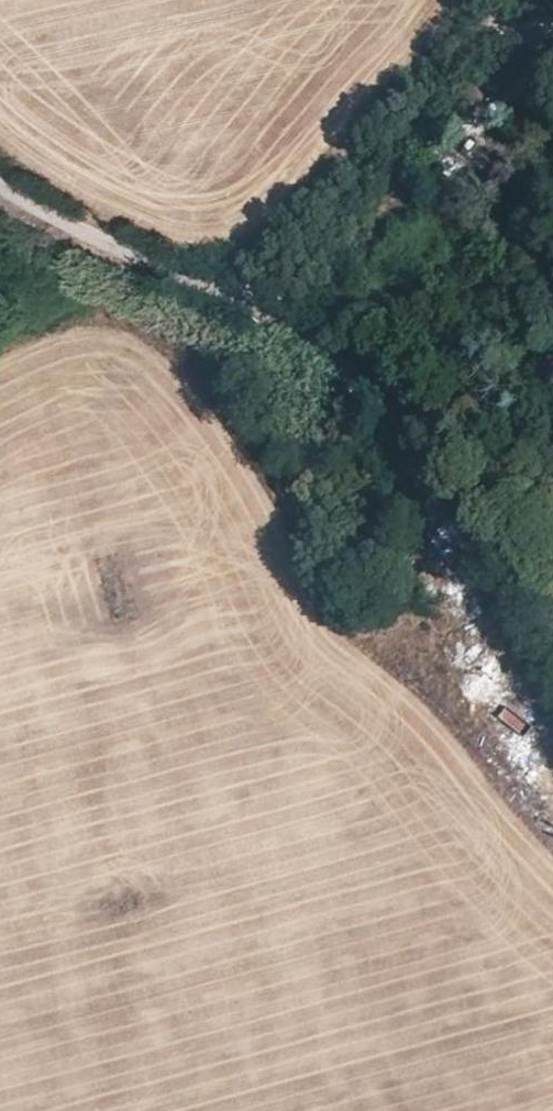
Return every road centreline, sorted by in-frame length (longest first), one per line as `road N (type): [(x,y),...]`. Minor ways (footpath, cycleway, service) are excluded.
road 1 (residential): [(0,177),(55,213),(322,333),(360,340),(396,363),(418,425),(552,672)]

